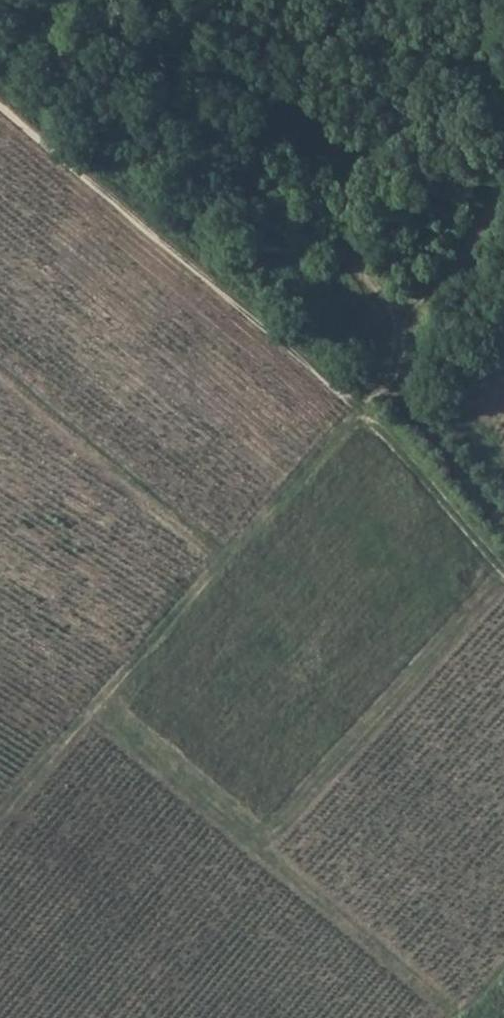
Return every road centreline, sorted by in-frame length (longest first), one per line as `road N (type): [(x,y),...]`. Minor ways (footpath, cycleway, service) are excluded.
road 1 (track): [(0,813),(362,416)]
road 2 (track): [(85,714),(449,1017)]
road 3 (track): [(220,568),(0,382)]
road 4 (track): [(503,569),(362,416)]

